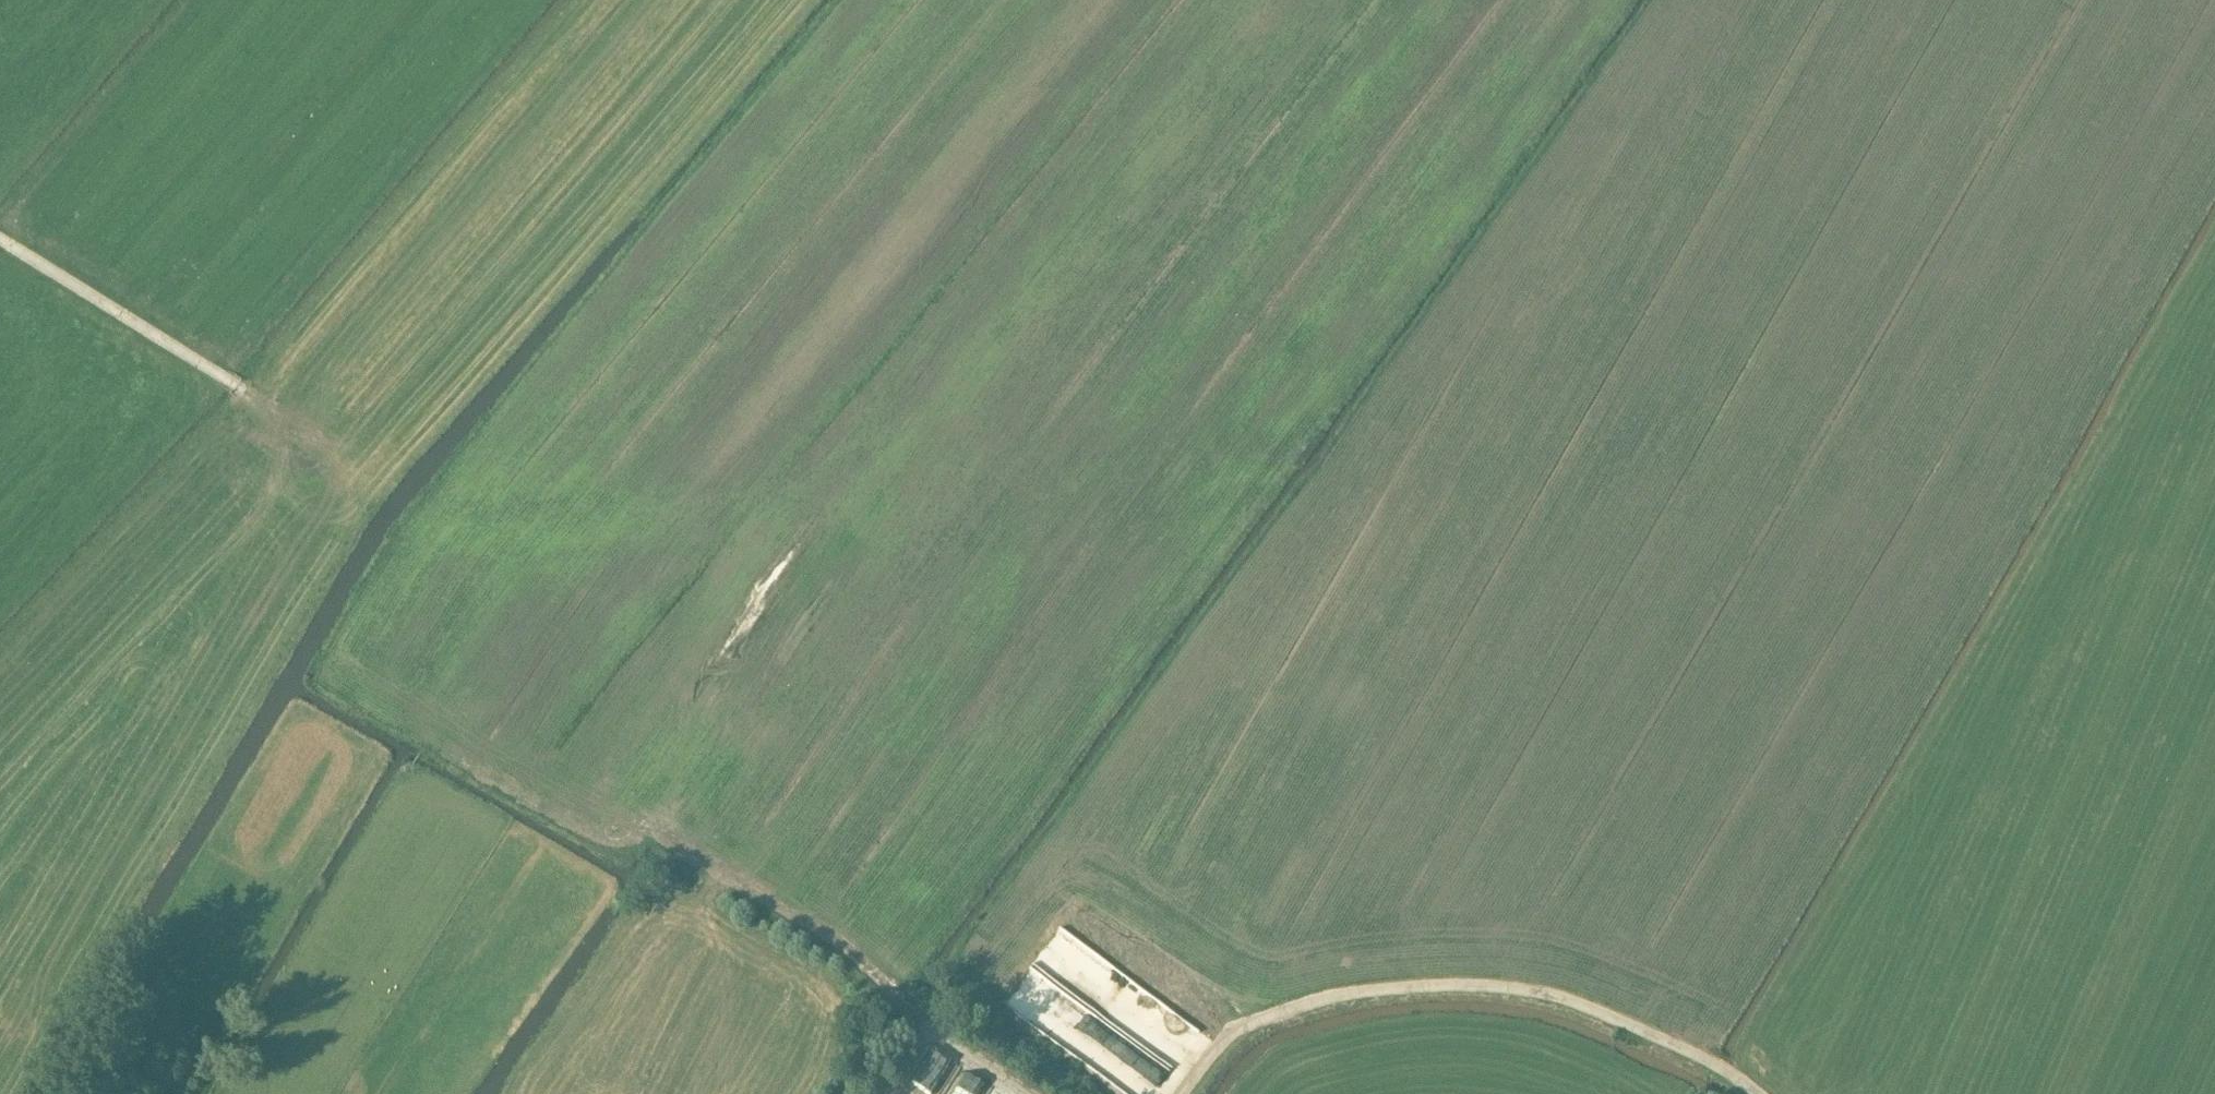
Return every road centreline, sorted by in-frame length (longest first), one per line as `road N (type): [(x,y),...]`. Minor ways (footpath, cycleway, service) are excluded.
road 1 (track): [(1790,1093),(1732,1054),(1563,986),(1408,972),(1261,1005),(1195,1093)]
road 2 (track): [(261,381),(0,219)]

